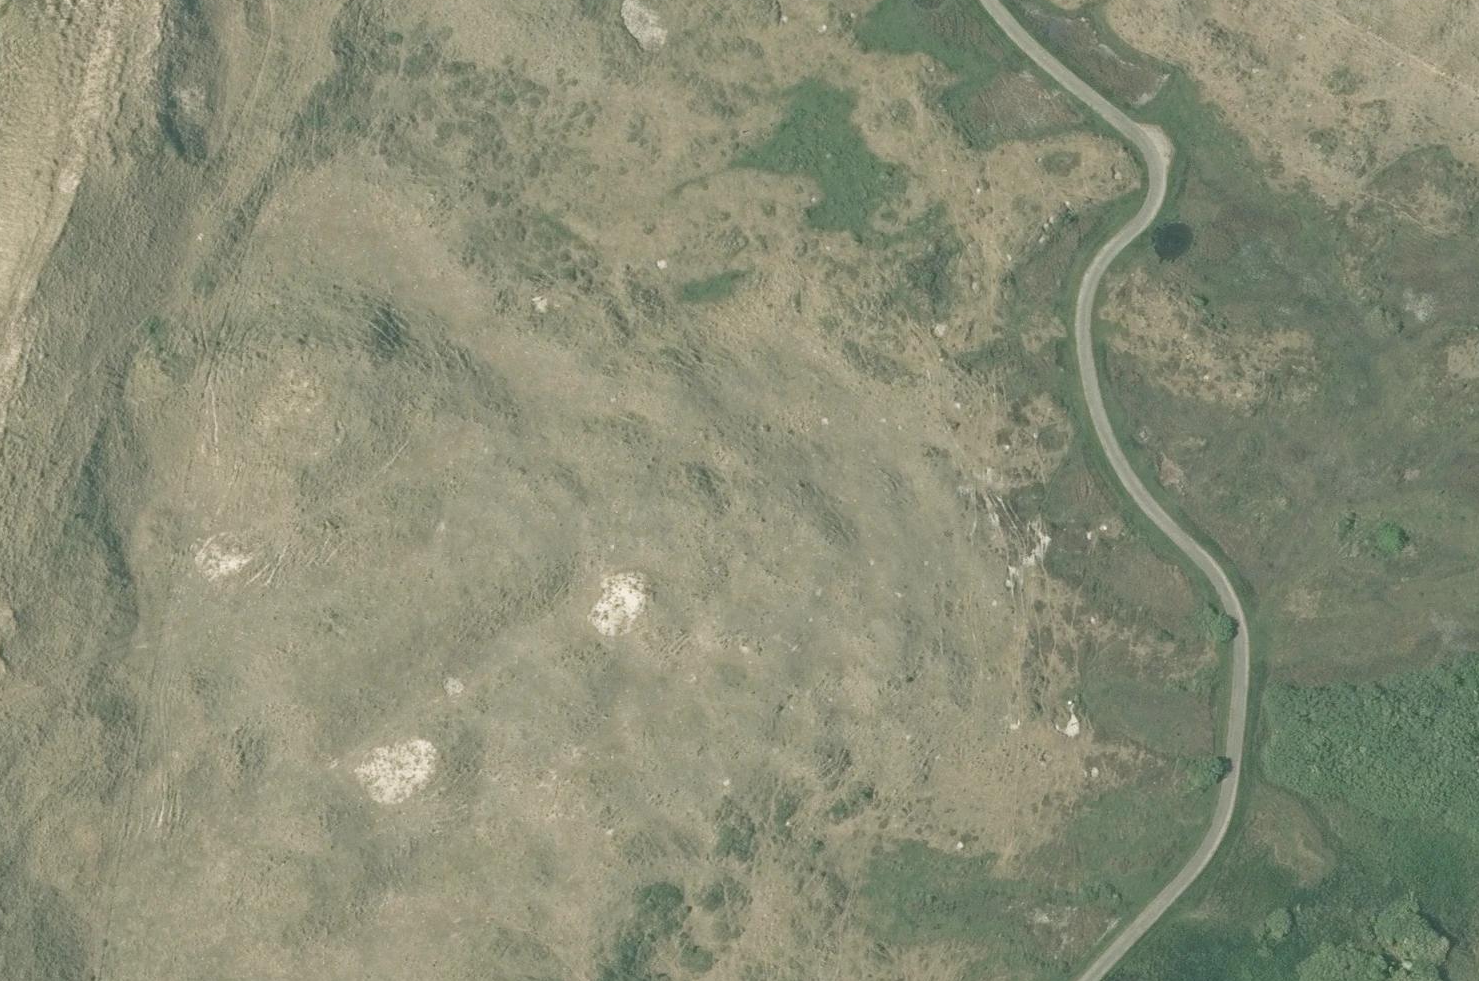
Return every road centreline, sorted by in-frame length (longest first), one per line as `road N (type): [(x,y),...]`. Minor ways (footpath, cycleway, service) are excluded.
road 1 (track): [(1092,980),(1206,850),(1223,811),(1239,722),(1239,639),(1224,594),(1130,493),(1091,384),(1087,320),(1099,271),(1152,203),(1155,168),(1136,136),(1008,28),(989,0)]

